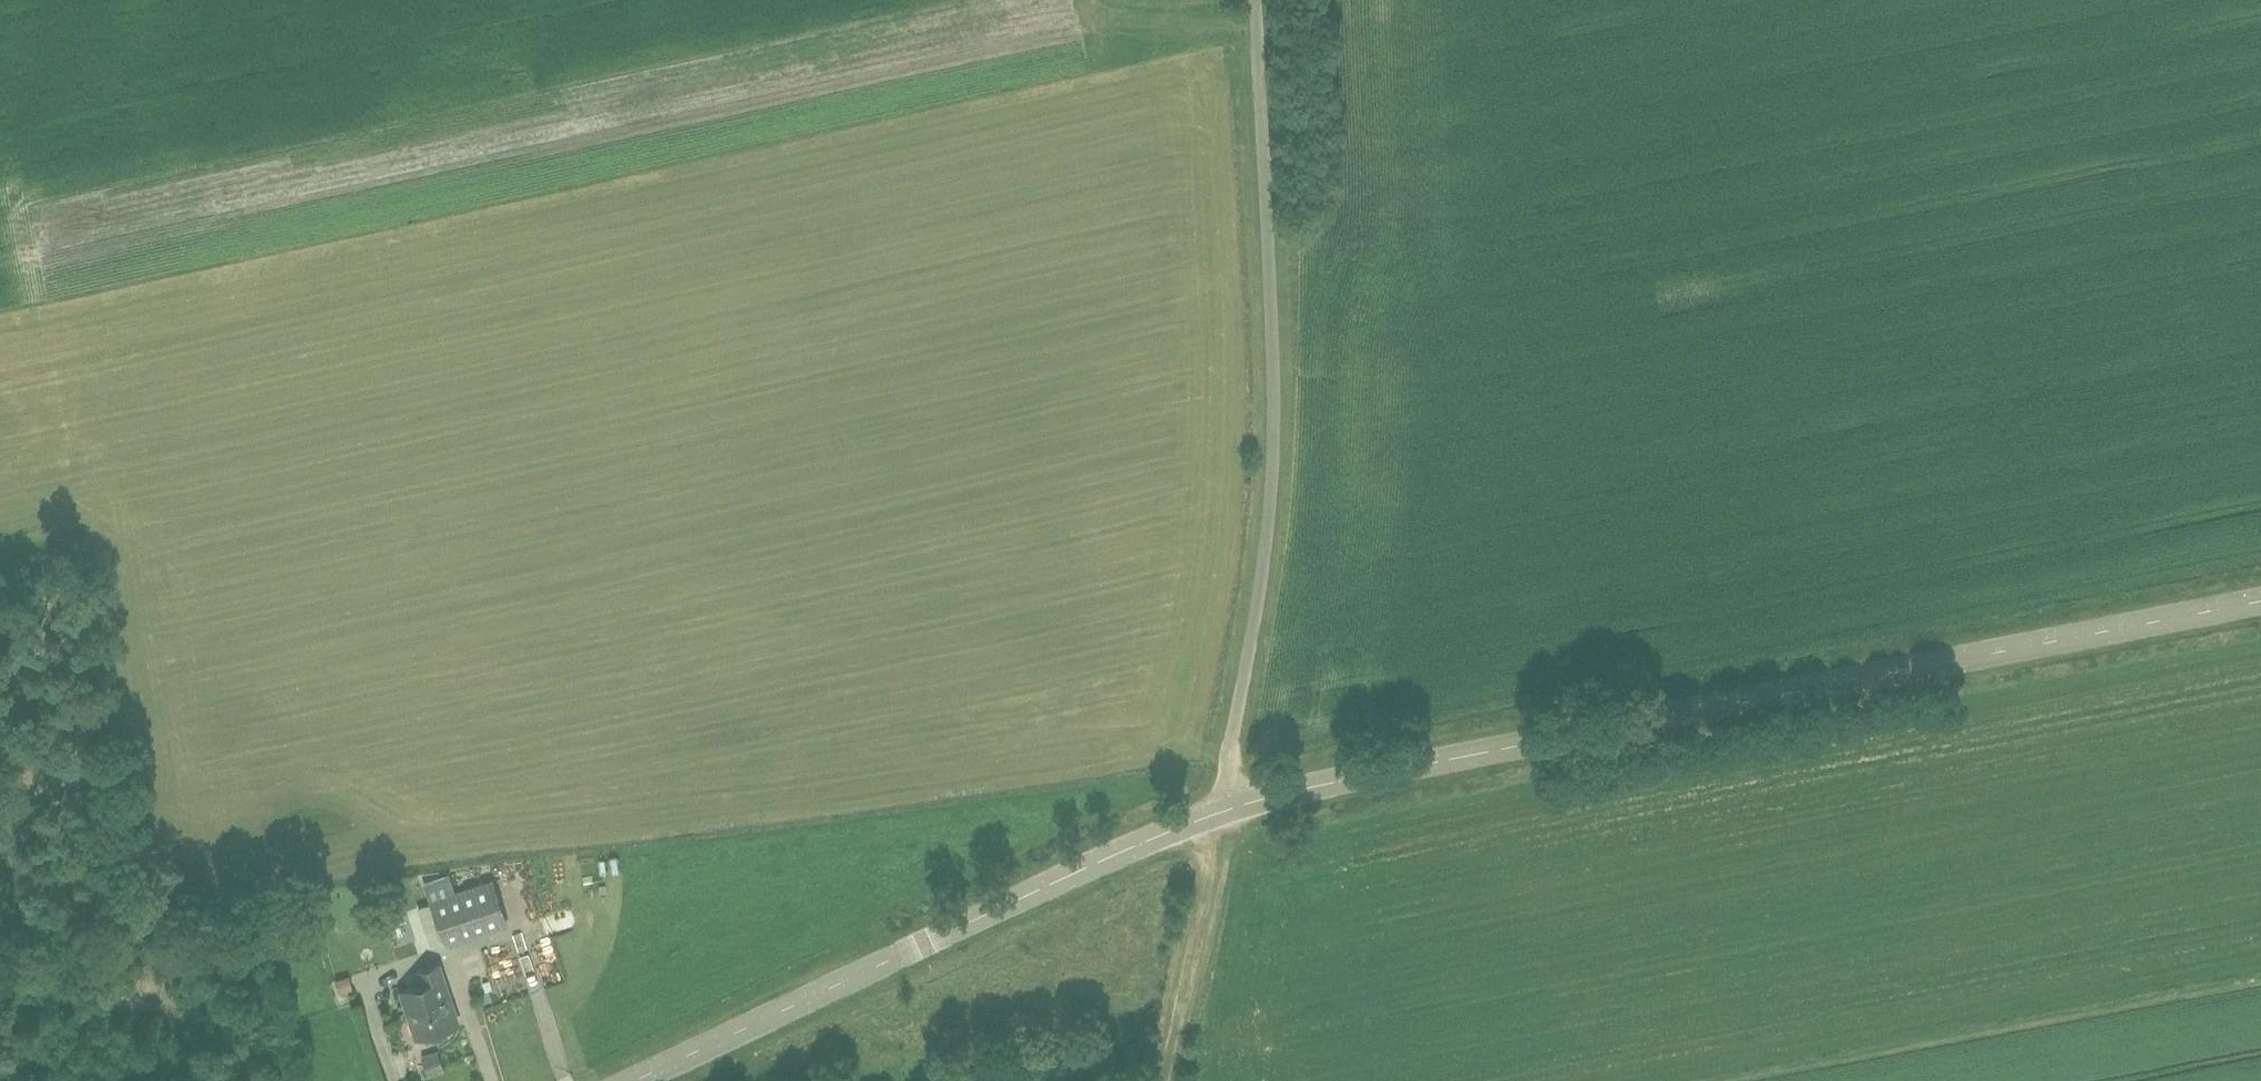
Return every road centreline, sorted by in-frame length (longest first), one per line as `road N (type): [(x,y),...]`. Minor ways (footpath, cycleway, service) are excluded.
road 1 (tertiary): [(1220,813),(1322,786),(2260,603)]
road 2 (unclassified): [(1220,813),(1273,467),(1256,0)]
road 3 (tertiary): [(636,1080),(1220,813)]
road 4 (track): [(1220,813),(1164,1080)]

